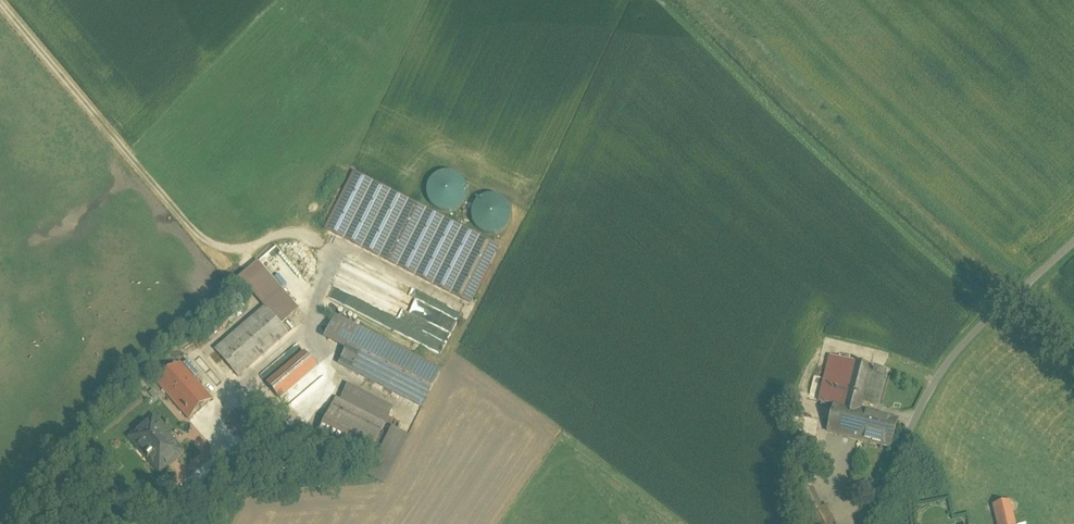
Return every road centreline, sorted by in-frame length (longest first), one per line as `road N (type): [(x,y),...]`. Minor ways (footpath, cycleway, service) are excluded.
road 1 (unclassified): [(867,523),(937,380),(976,331),(1073,240)]

